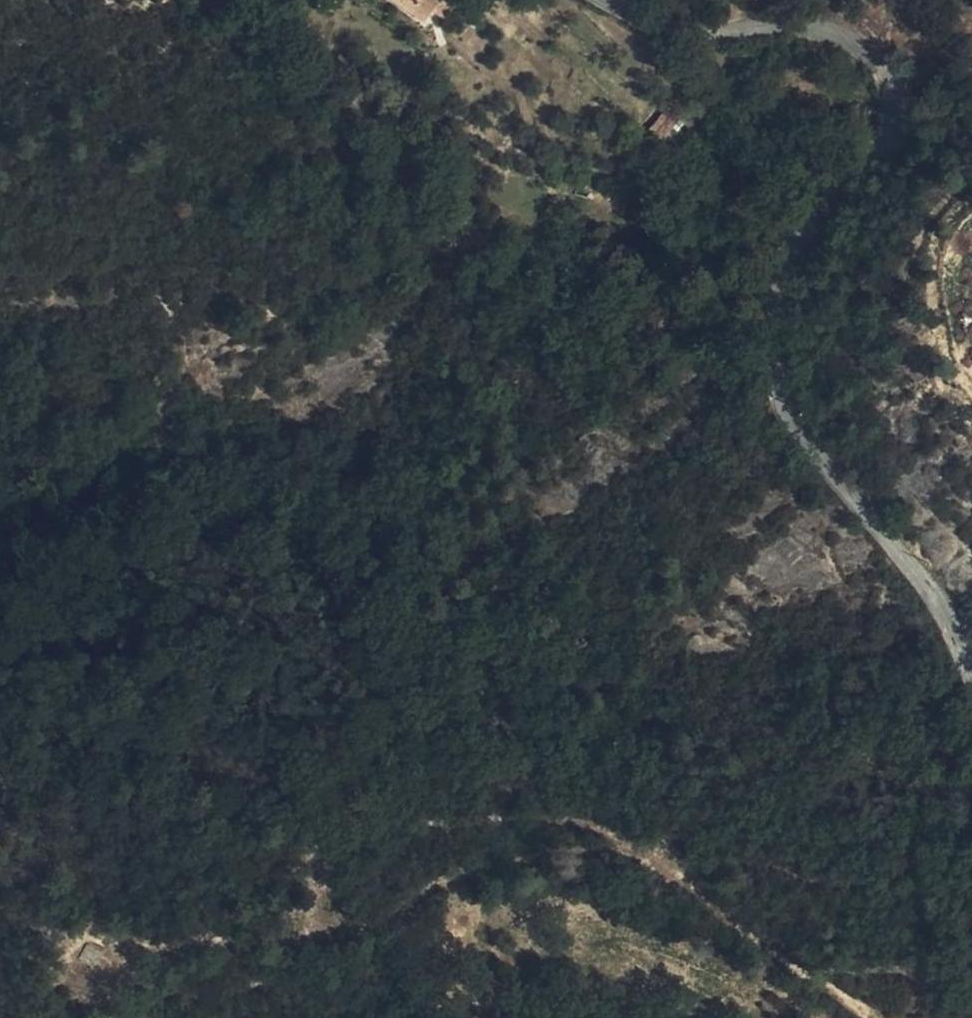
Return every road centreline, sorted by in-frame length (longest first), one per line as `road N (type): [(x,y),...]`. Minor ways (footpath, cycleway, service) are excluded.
road 1 (residential): [(971,675),(956,632),(793,424),(779,360),(782,292),(833,204),(885,142),(893,119),(890,82),(854,44),(802,25),(677,28),(605,0)]

